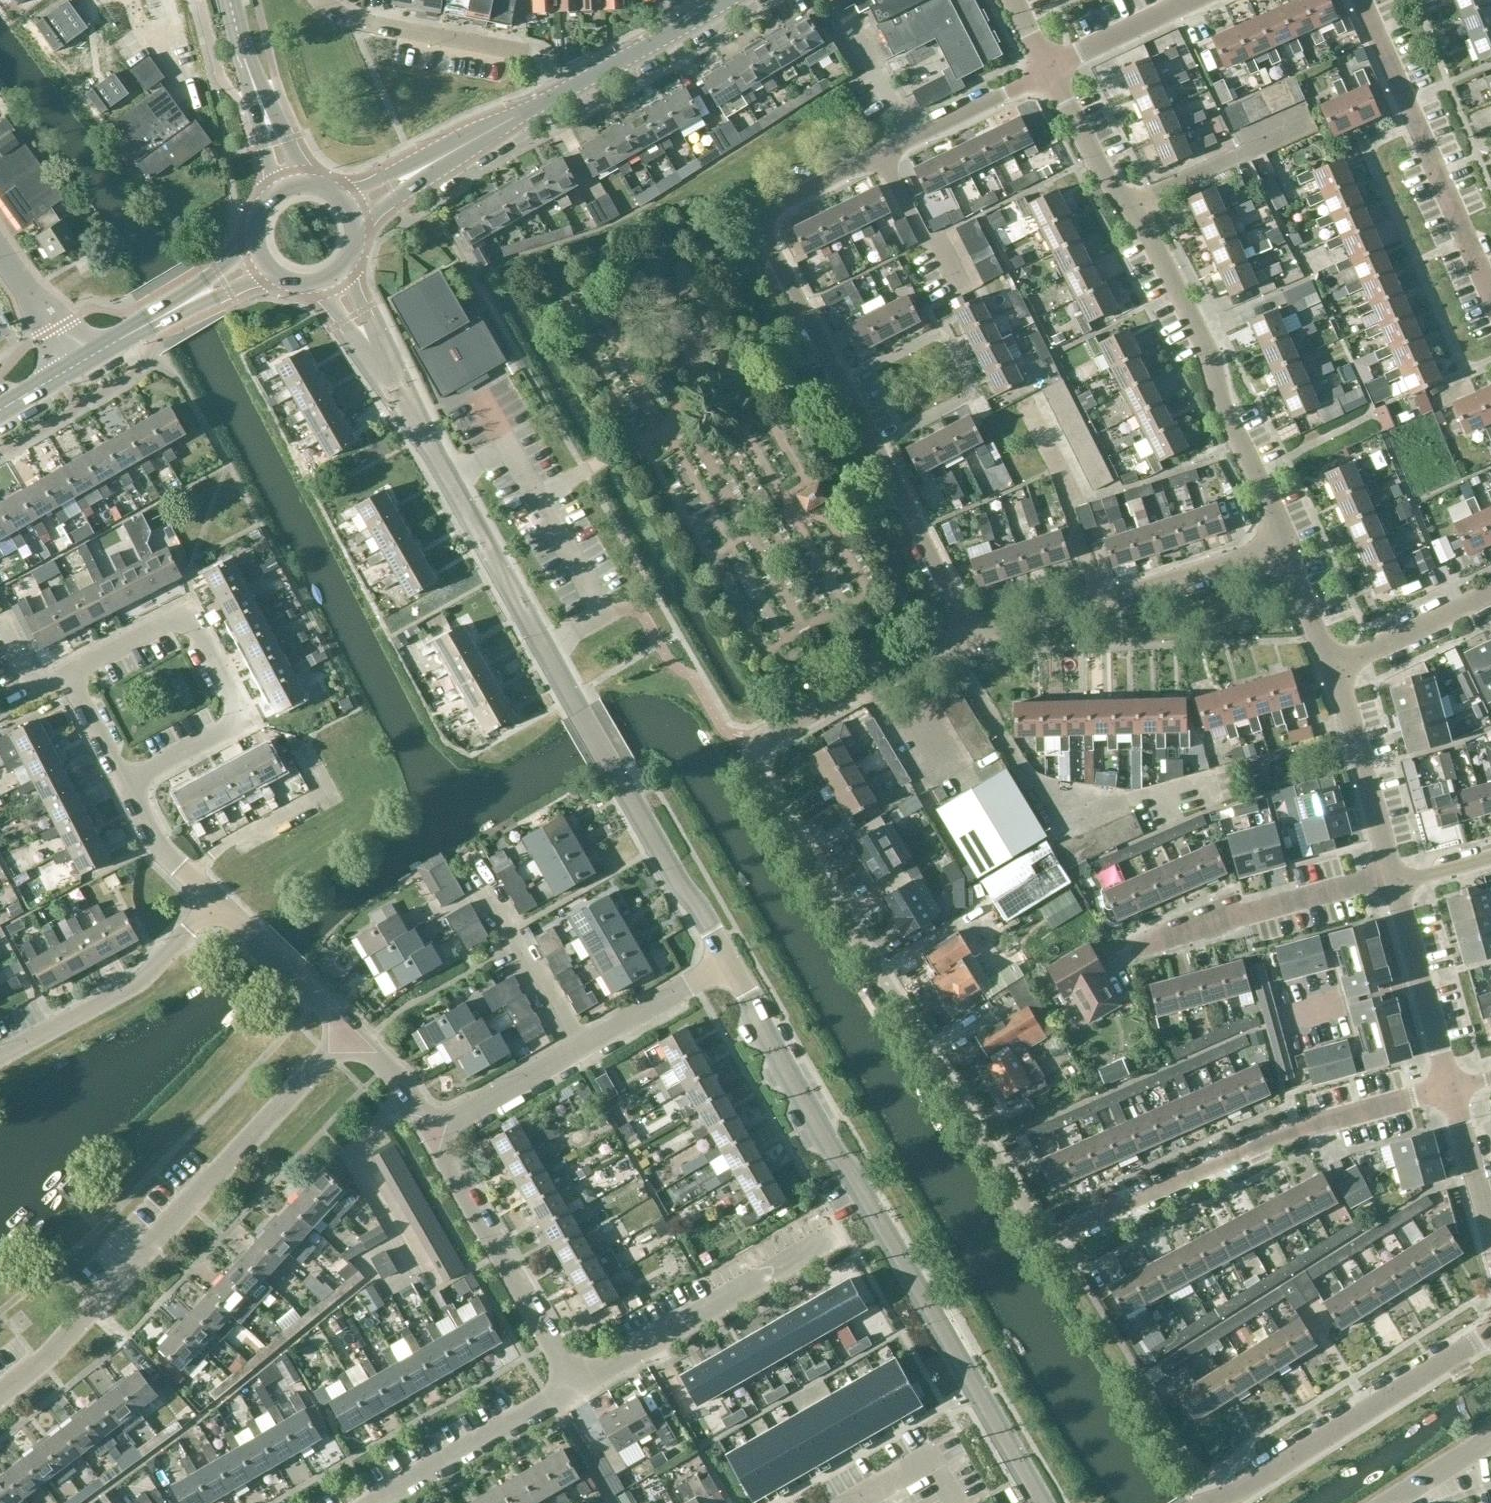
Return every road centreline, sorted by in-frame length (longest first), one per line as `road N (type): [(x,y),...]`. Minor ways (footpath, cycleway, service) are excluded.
road 1 (residential): [(1450,1088),(1301,1126),(1056,1235),(1037,1230),(755,769),(757,747),(775,730),(897,664),(970,636)]
road 2 (residential): [(1052,67),(775,206),(766,223),(970,636)]
road 3 (tertiary): [(727,961),(331,279)]
road 4 (tertiary): [(1041,1502),(727,961)]
road 5 (residential): [(1284,547),(1219,405),(1209,356),(1133,203),(1113,189),(1052,67)]
road 6 (residential): [(0,1393),(53,1349),(353,1030)]
road 7 (residential): [(126,789),(246,722),(193,621),(174,617),(67,674)]
road 8 (residential): [(1206,1502),(1244,1491),(1490,1334)]
road 9 (residential): [(970,636),(1284,547)]
road 10 (residential): [(1357,0),(1490,296)]
road 11 (residential): [(569,1387),(841,1232)]
road 12 (residential): [(569,1387),(426,1130)]
road 13 (residential): [(567,87),(538,52),(383,28),(322,0)]
road 14 (residential): [(0,1052),(140,977),(218,900)]
road 15 (residential): [(1146,953),(1392,877)]
road 16 (tertiary): [(350,211),(567,87)]
road 17 (residential): [(373,1502),(569,1387)]
road 18 (tertiary): [(72,369),(260,261)]
road 19 (residential): [(1392,877),(1331,670)]
road 20 (residential): [(1450,1088),(1394,884)]
road 21 (residential): [(190,873),(226,843),(324,792),(305,755)]
road 22 (tertiary): [(287,186),(232,0)]
road 23 (residential): [(353,1030),(218,900)]
road 24 (tertiary): [(567,87),(729,0)]
road 25 (residential): [(1331,670),(1490,592)]
road 26 (residential): [(576,1042),(493,889)]
road 27 (residential): [(426,1130),(576,1042)]
road 28 (residential): [(576,1042),(727,961)]
road 29 (residential): [(1052,67),(1196,0)]
road 30 (residential): [(1490,1237),(1450,1088)]
road 31 (unclassified): [(72,369),(0,256)]
road 32 (residential): [(1331,670),(1284,547)]
road 33 (residential): [(126,789),(67,674)]
road 34 (residential): [(426,1130),(353,1030)]
road 35 (residential): [(1387,1502),(1490,1439)]

